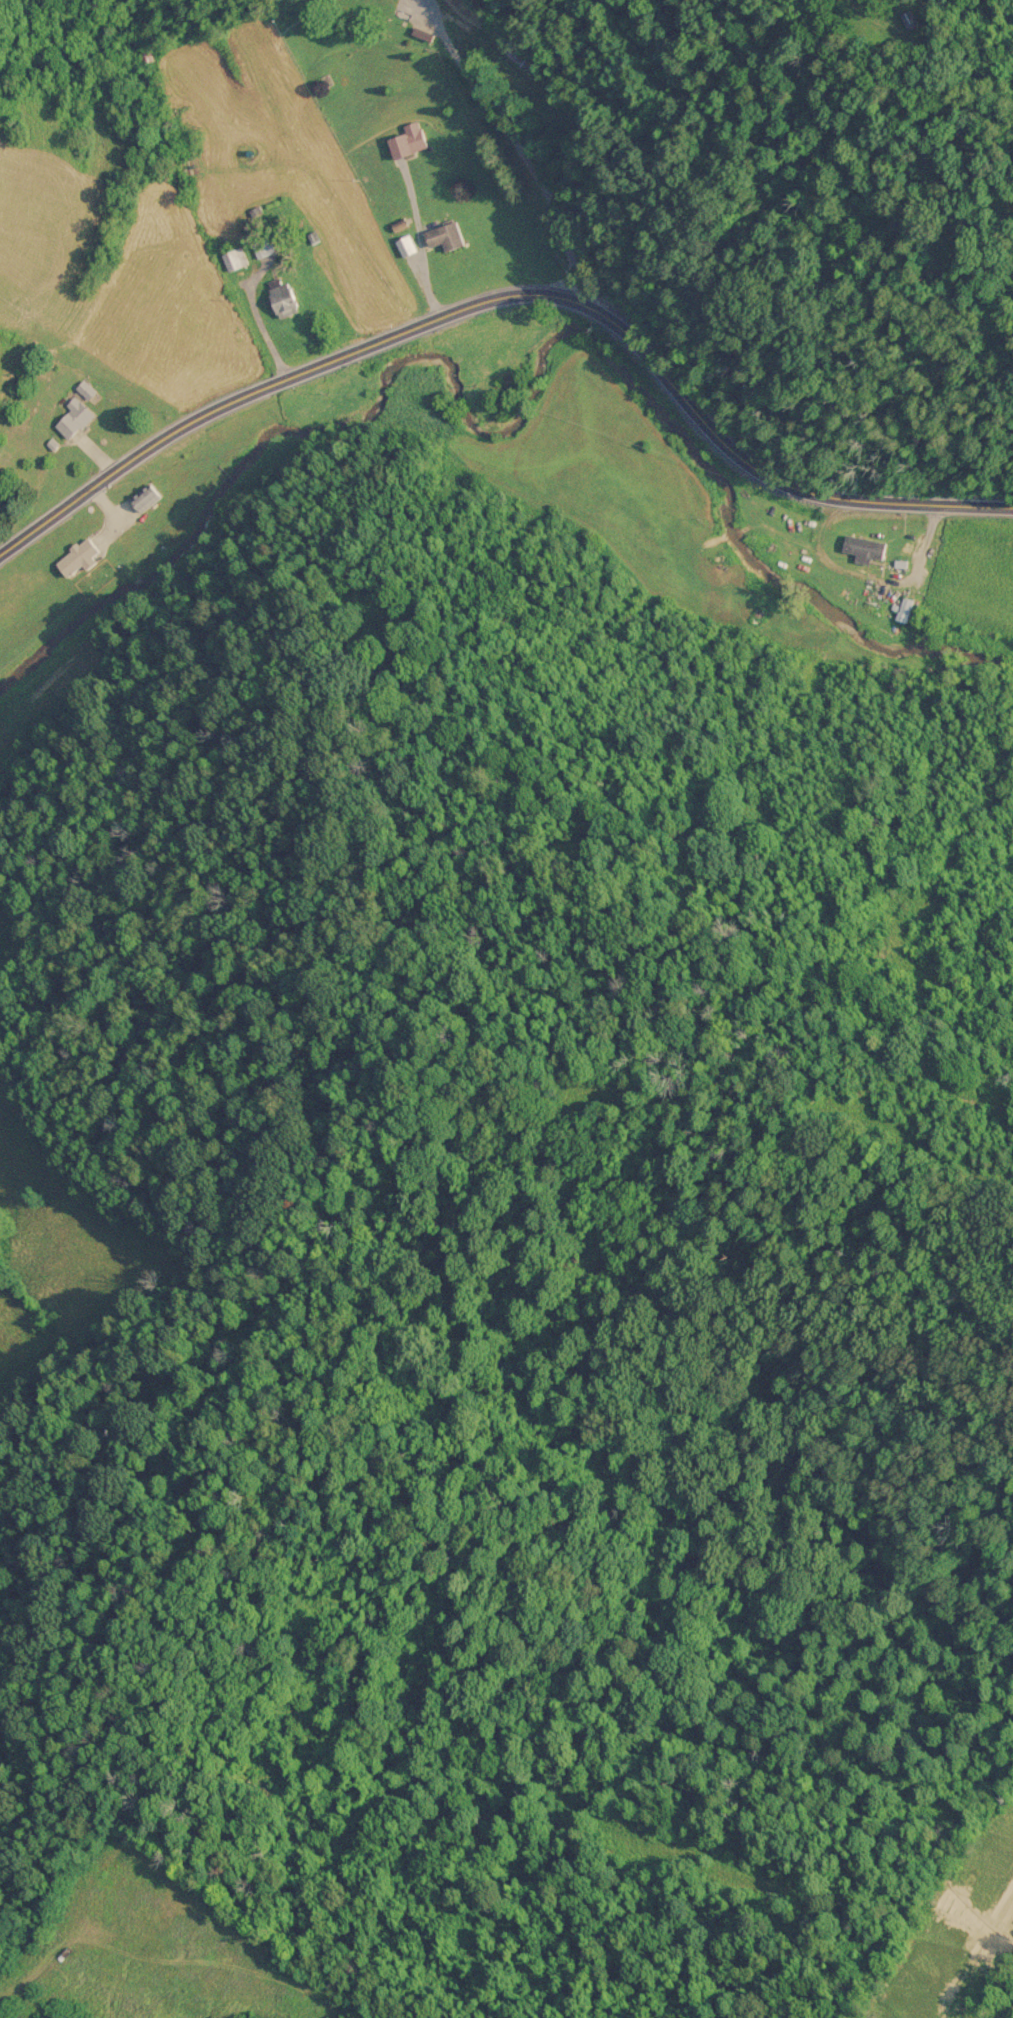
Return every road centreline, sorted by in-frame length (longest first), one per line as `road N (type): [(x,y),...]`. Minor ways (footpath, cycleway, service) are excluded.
road 1 (primary): [(0,551),(136,452),(237,396),(512,294),(589,306),(729,450),(787,486),(861,501),(1012,507)]

